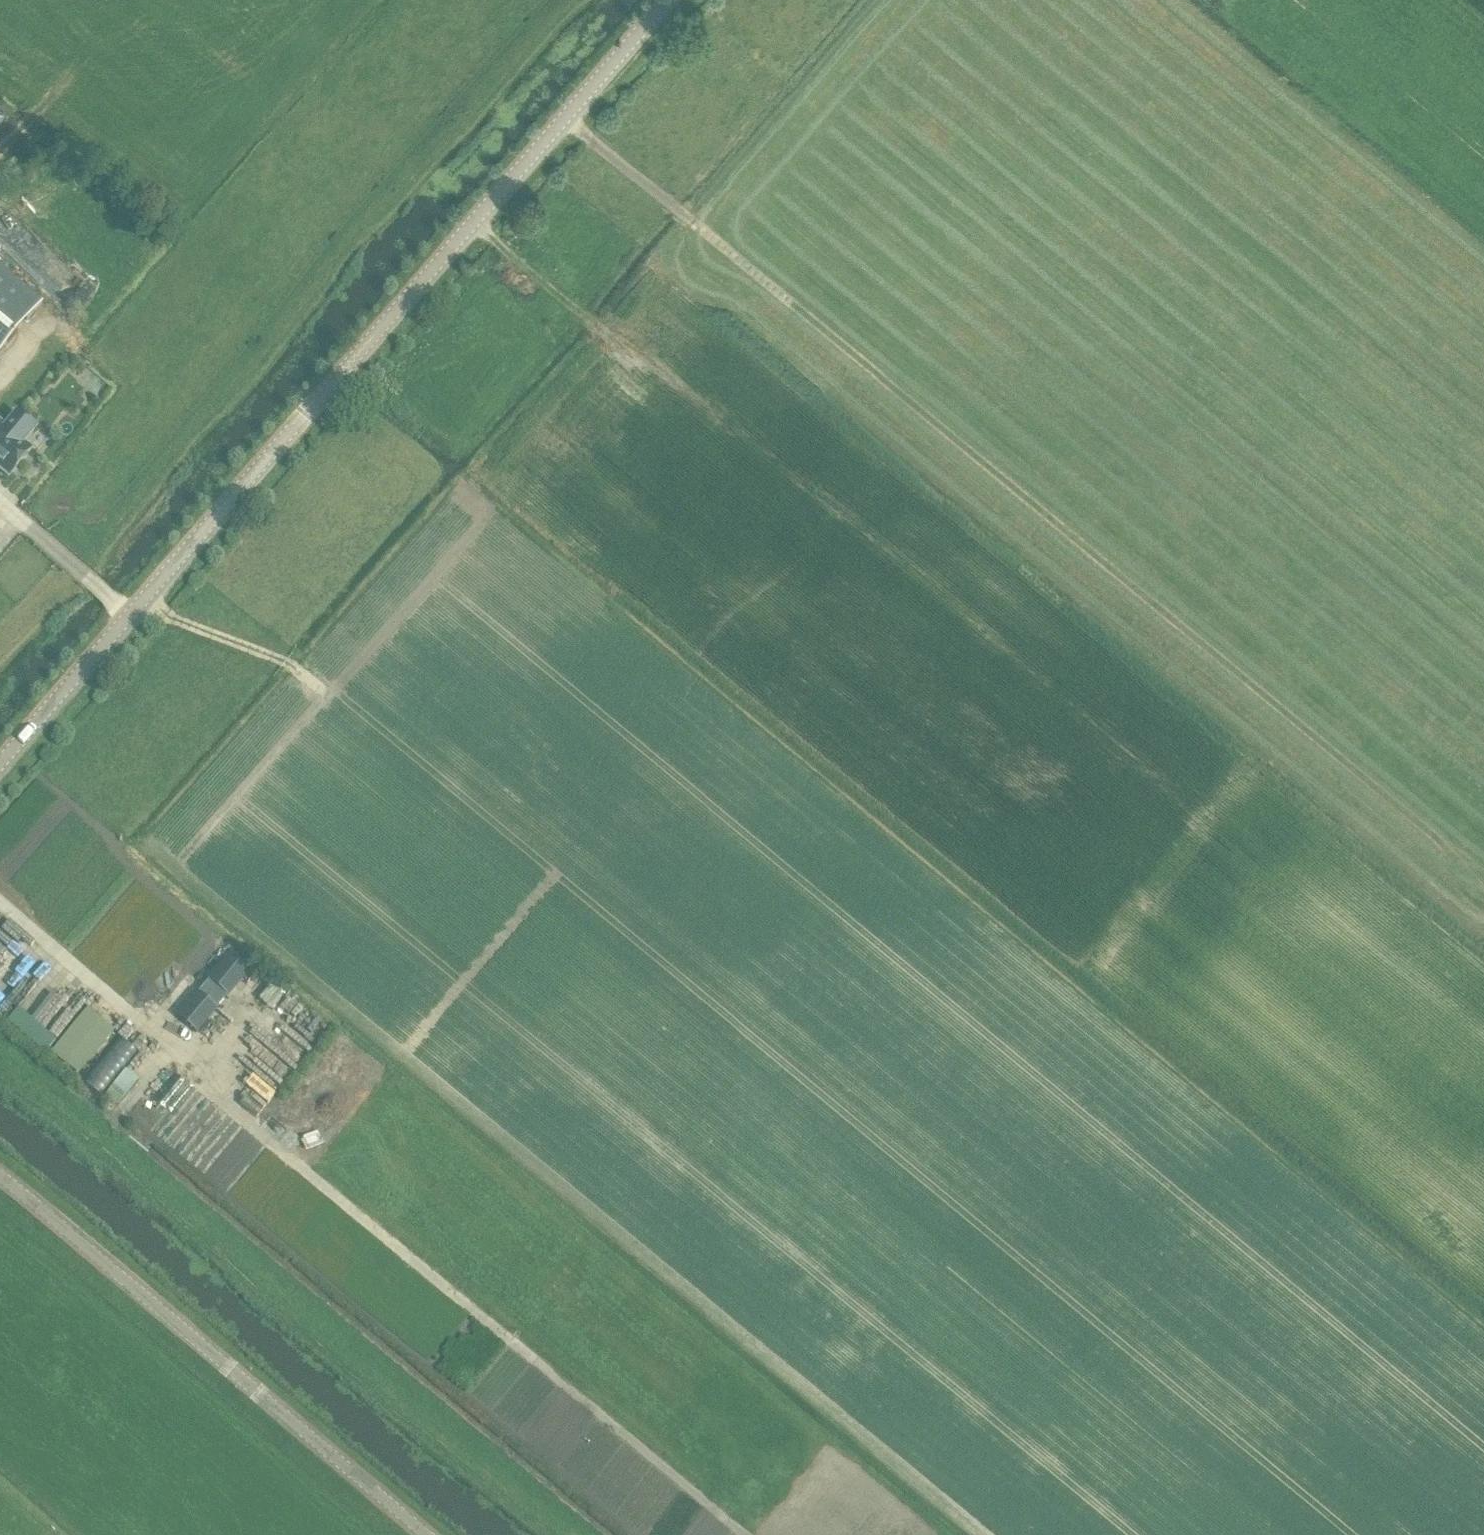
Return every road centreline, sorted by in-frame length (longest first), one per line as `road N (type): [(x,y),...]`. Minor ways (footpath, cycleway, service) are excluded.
road 1 (track): [(1483,893),(1439,844),(564,119)]
road 2 (tertiary): [(0,760),(668,0)]
road 3 (track): [(303,1170),(745,1534)]
road 4 (tertiary): [(430,1534),(0,1178)]
road 5 (track): [(143,596),(159,612),(287,661),(330,694)]
road 6 (track): [(471,222),(604,332)]

